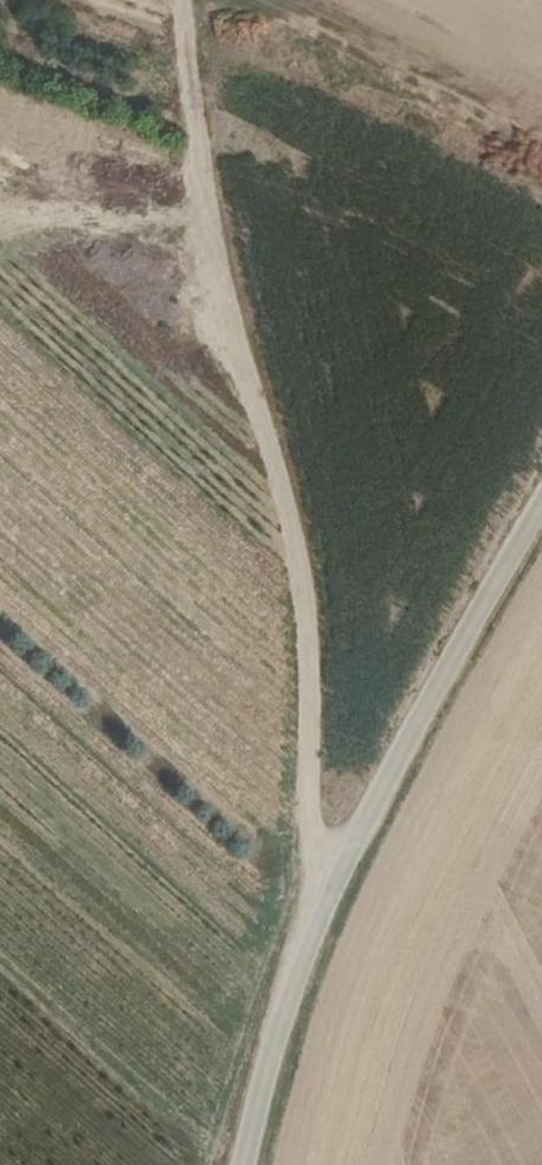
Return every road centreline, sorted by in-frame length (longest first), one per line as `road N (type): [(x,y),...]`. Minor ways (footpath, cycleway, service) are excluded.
road 1 (track): [(330,892),(312,854),(299,558),(222,251),(193,102),(183,0)]
road 2 (track): [(244,1164),(295,975),(330,892),(541,510)]

